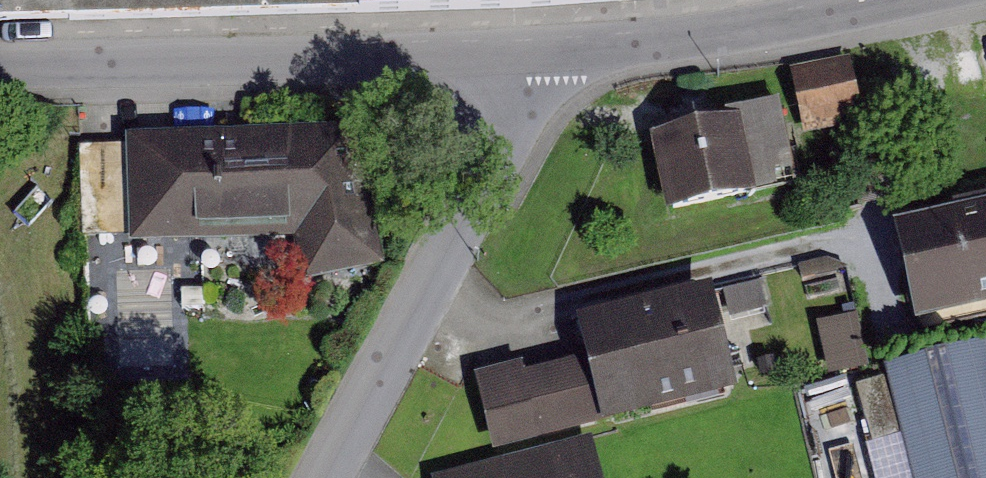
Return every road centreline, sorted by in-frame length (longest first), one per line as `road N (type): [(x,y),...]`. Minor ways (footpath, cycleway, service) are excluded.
road 1 (residential): [(0,71),(577,67)]
road 2 (residential): [(337,477),(577,67)]
road 3 (residential): [(577,67),(900,0)]

